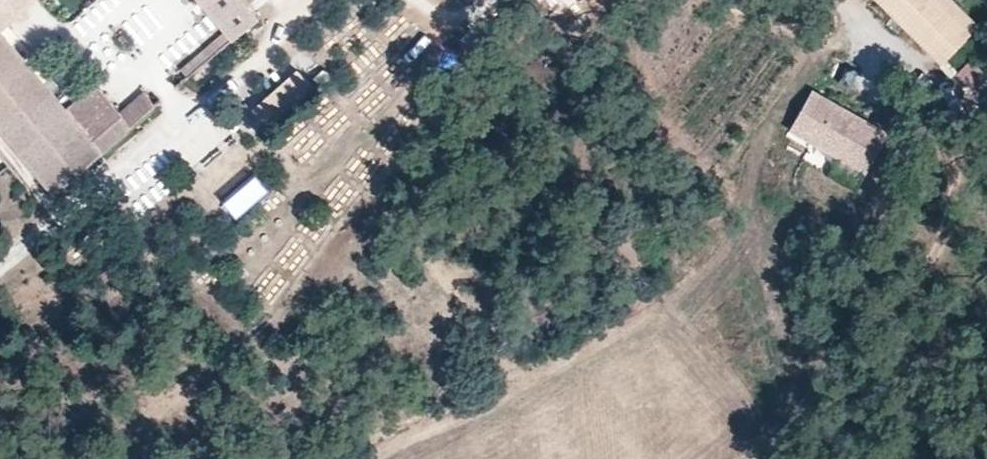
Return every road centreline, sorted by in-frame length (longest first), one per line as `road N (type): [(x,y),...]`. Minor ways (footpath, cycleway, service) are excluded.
road 1 (track): [(0,256),(296,0)]

